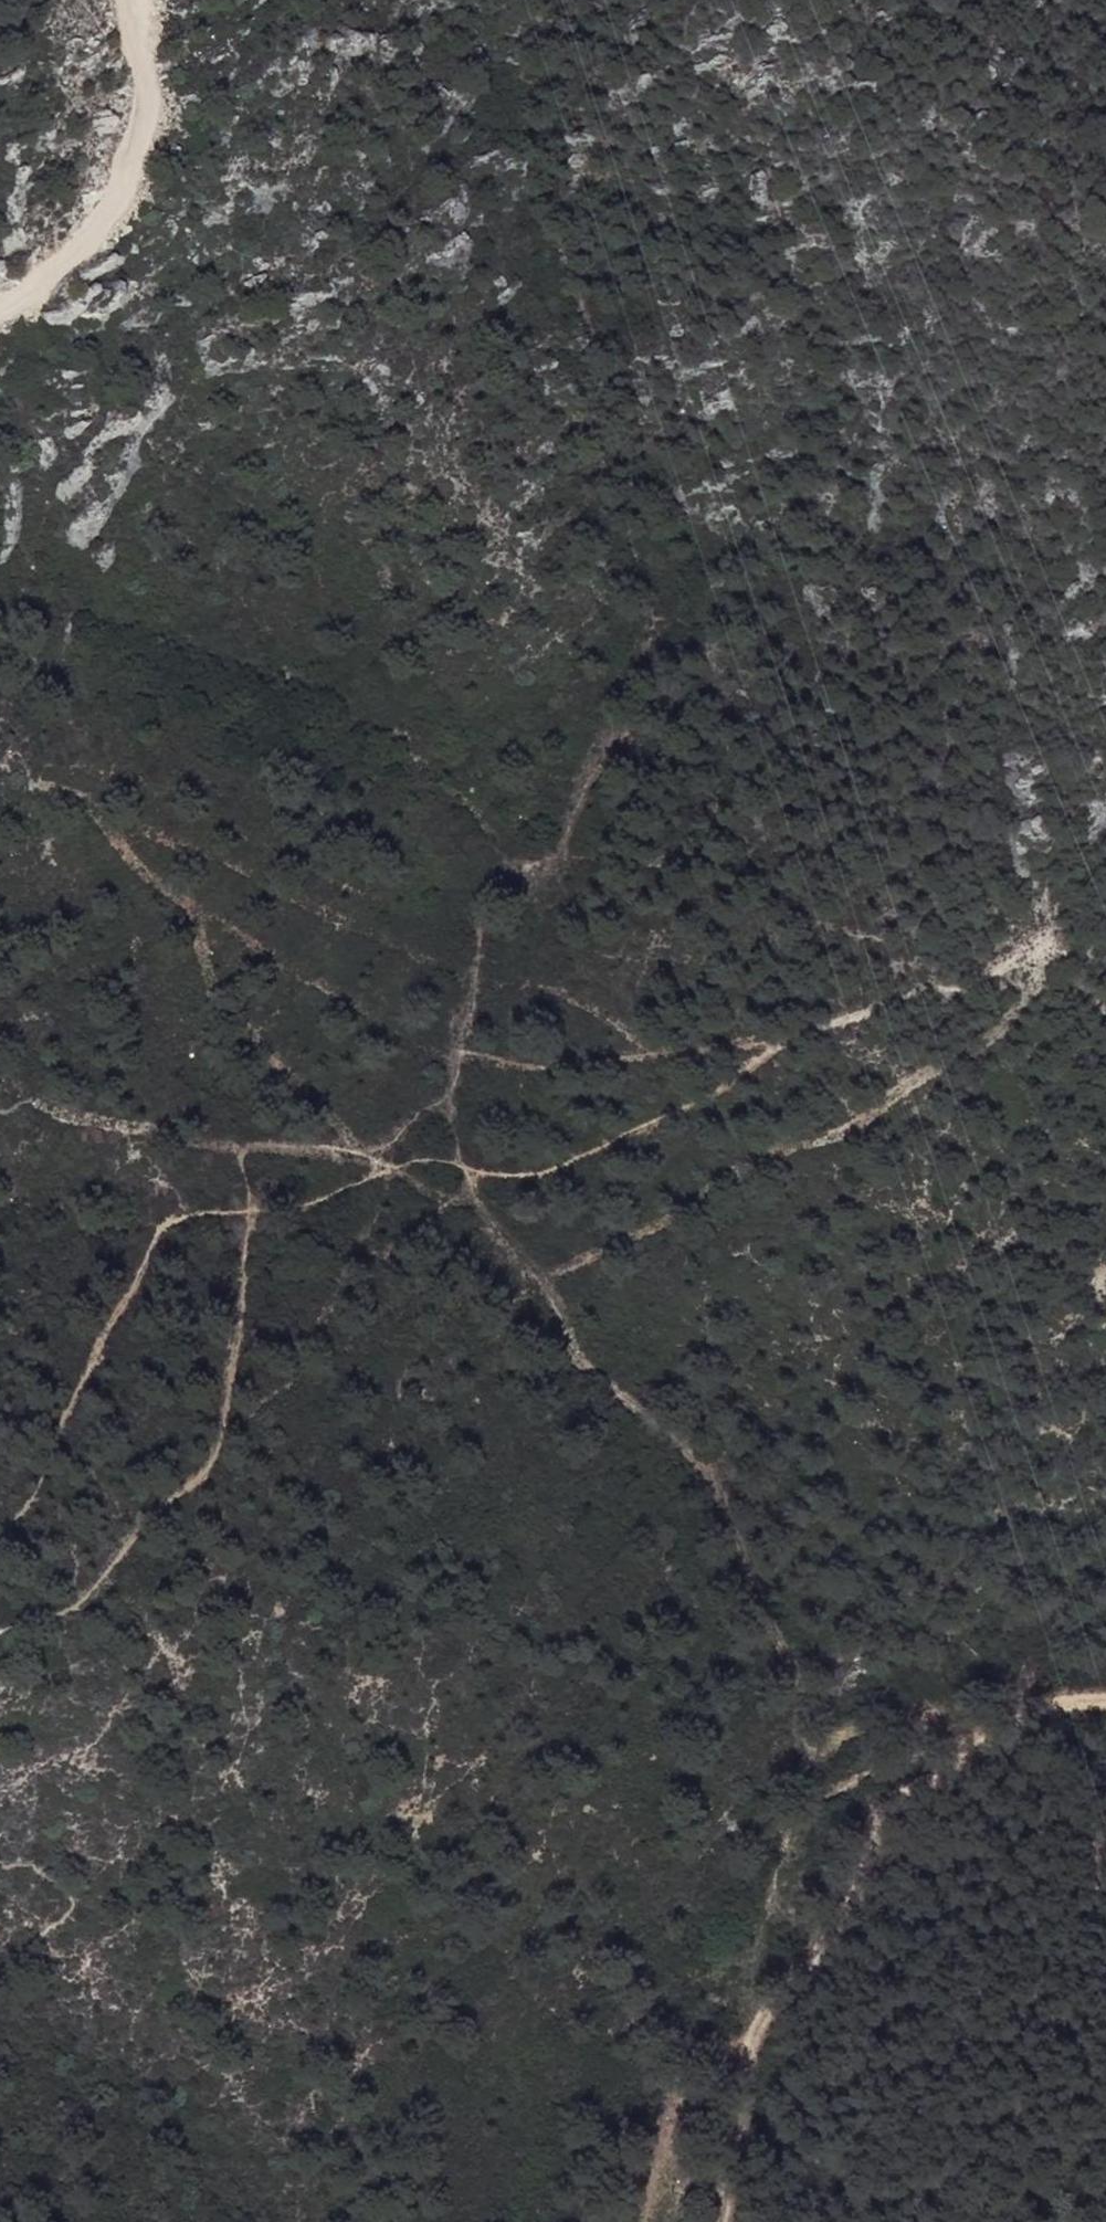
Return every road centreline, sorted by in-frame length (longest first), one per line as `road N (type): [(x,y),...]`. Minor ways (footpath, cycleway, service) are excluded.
road 1 (track): [(717,2221),(746,2055),(868,1830),(1042,1693),(1105,1700)]
road 2 (track): [(0,310),(96,234),(126,185),(144,82),(124,0)]

